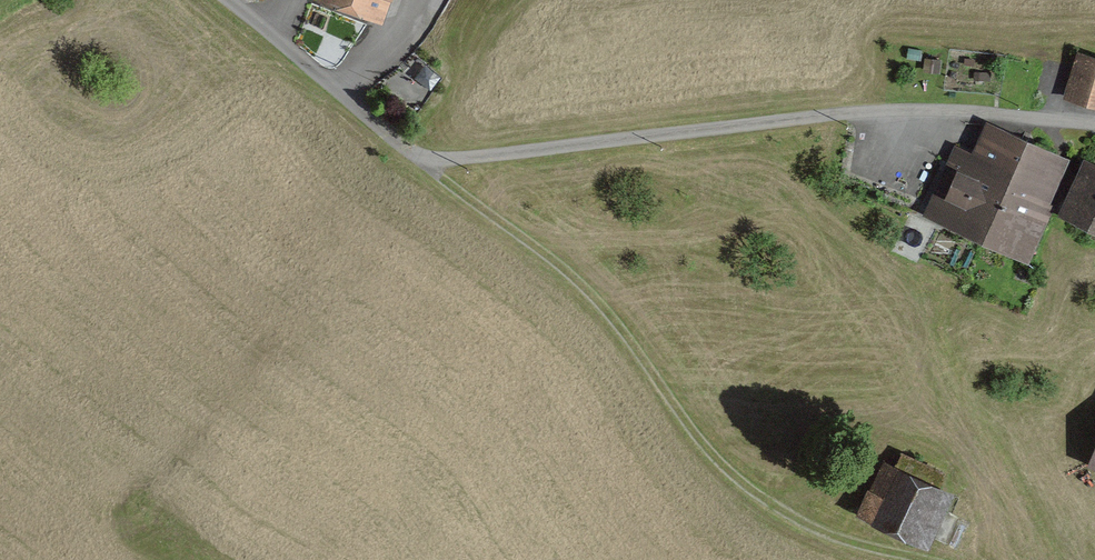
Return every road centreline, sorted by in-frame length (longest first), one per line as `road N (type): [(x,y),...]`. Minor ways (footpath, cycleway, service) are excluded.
road 1 (residential): [(216,0),(417,166),(870,109),(1094,124)]
road 2 (track): [(417,166),(563,271),(736,480),(813,530),(913,559)]

